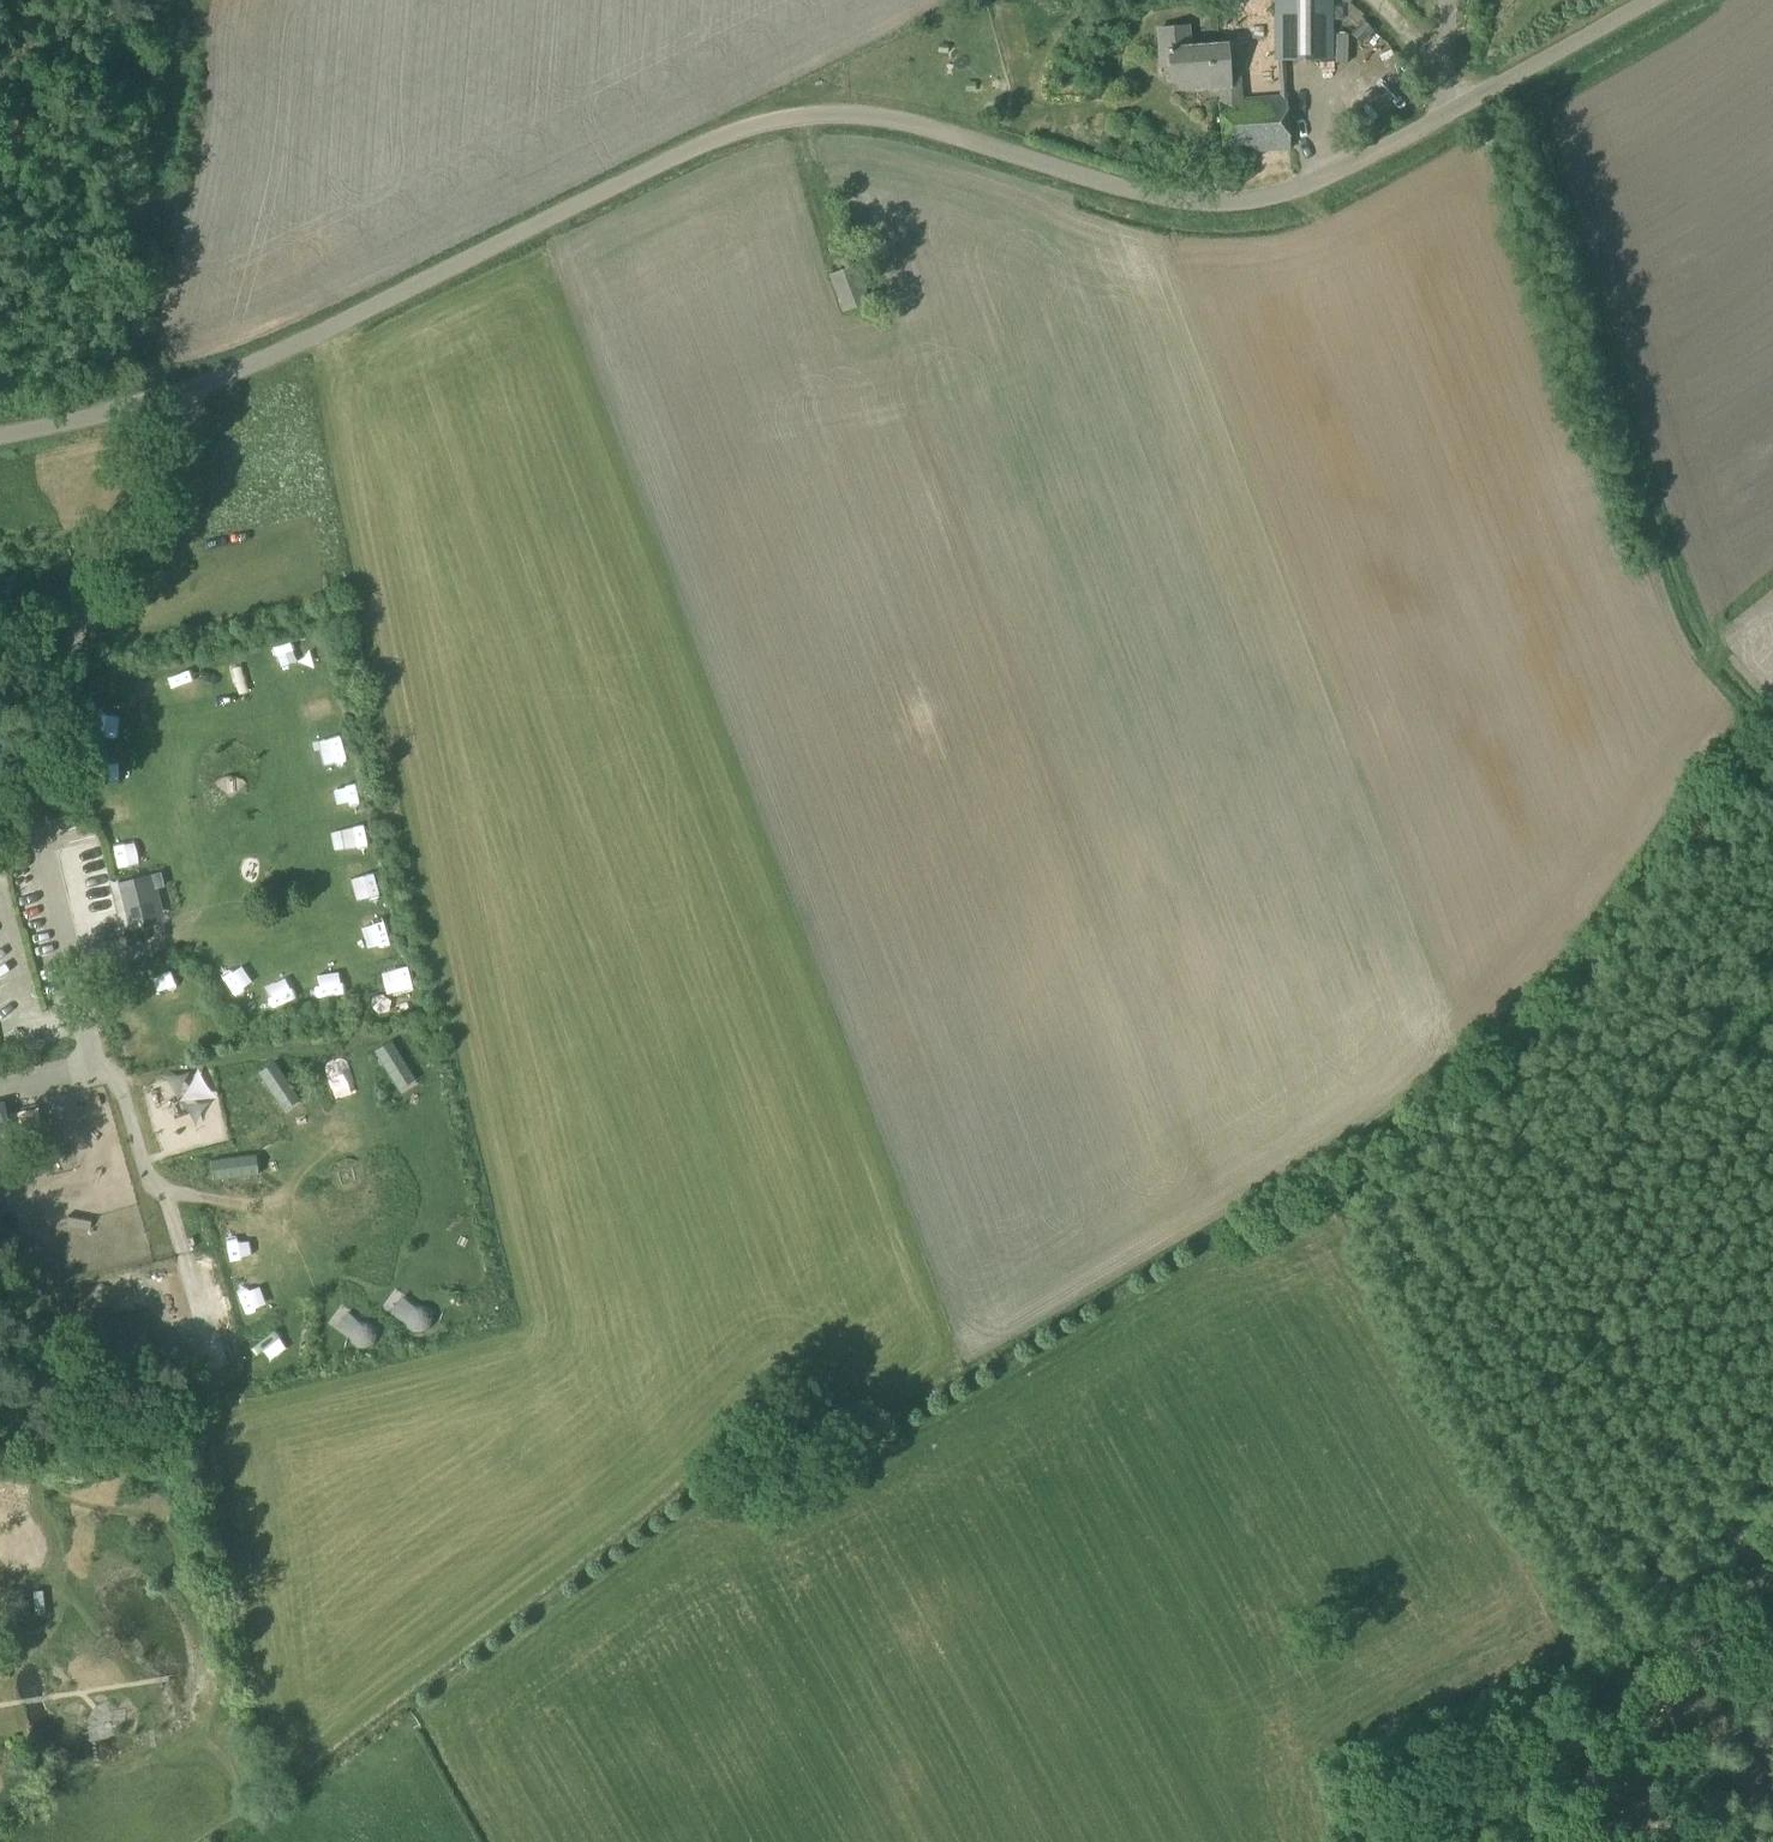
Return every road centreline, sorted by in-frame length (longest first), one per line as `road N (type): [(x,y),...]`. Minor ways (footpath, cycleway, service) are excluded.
road 1 (unclassified): [(0,437),(69,425),(244,369),(748,128),(809,116),(884,120),(1130,190),(1197,202),(1279,197),(1346,169),(1649,0)]

